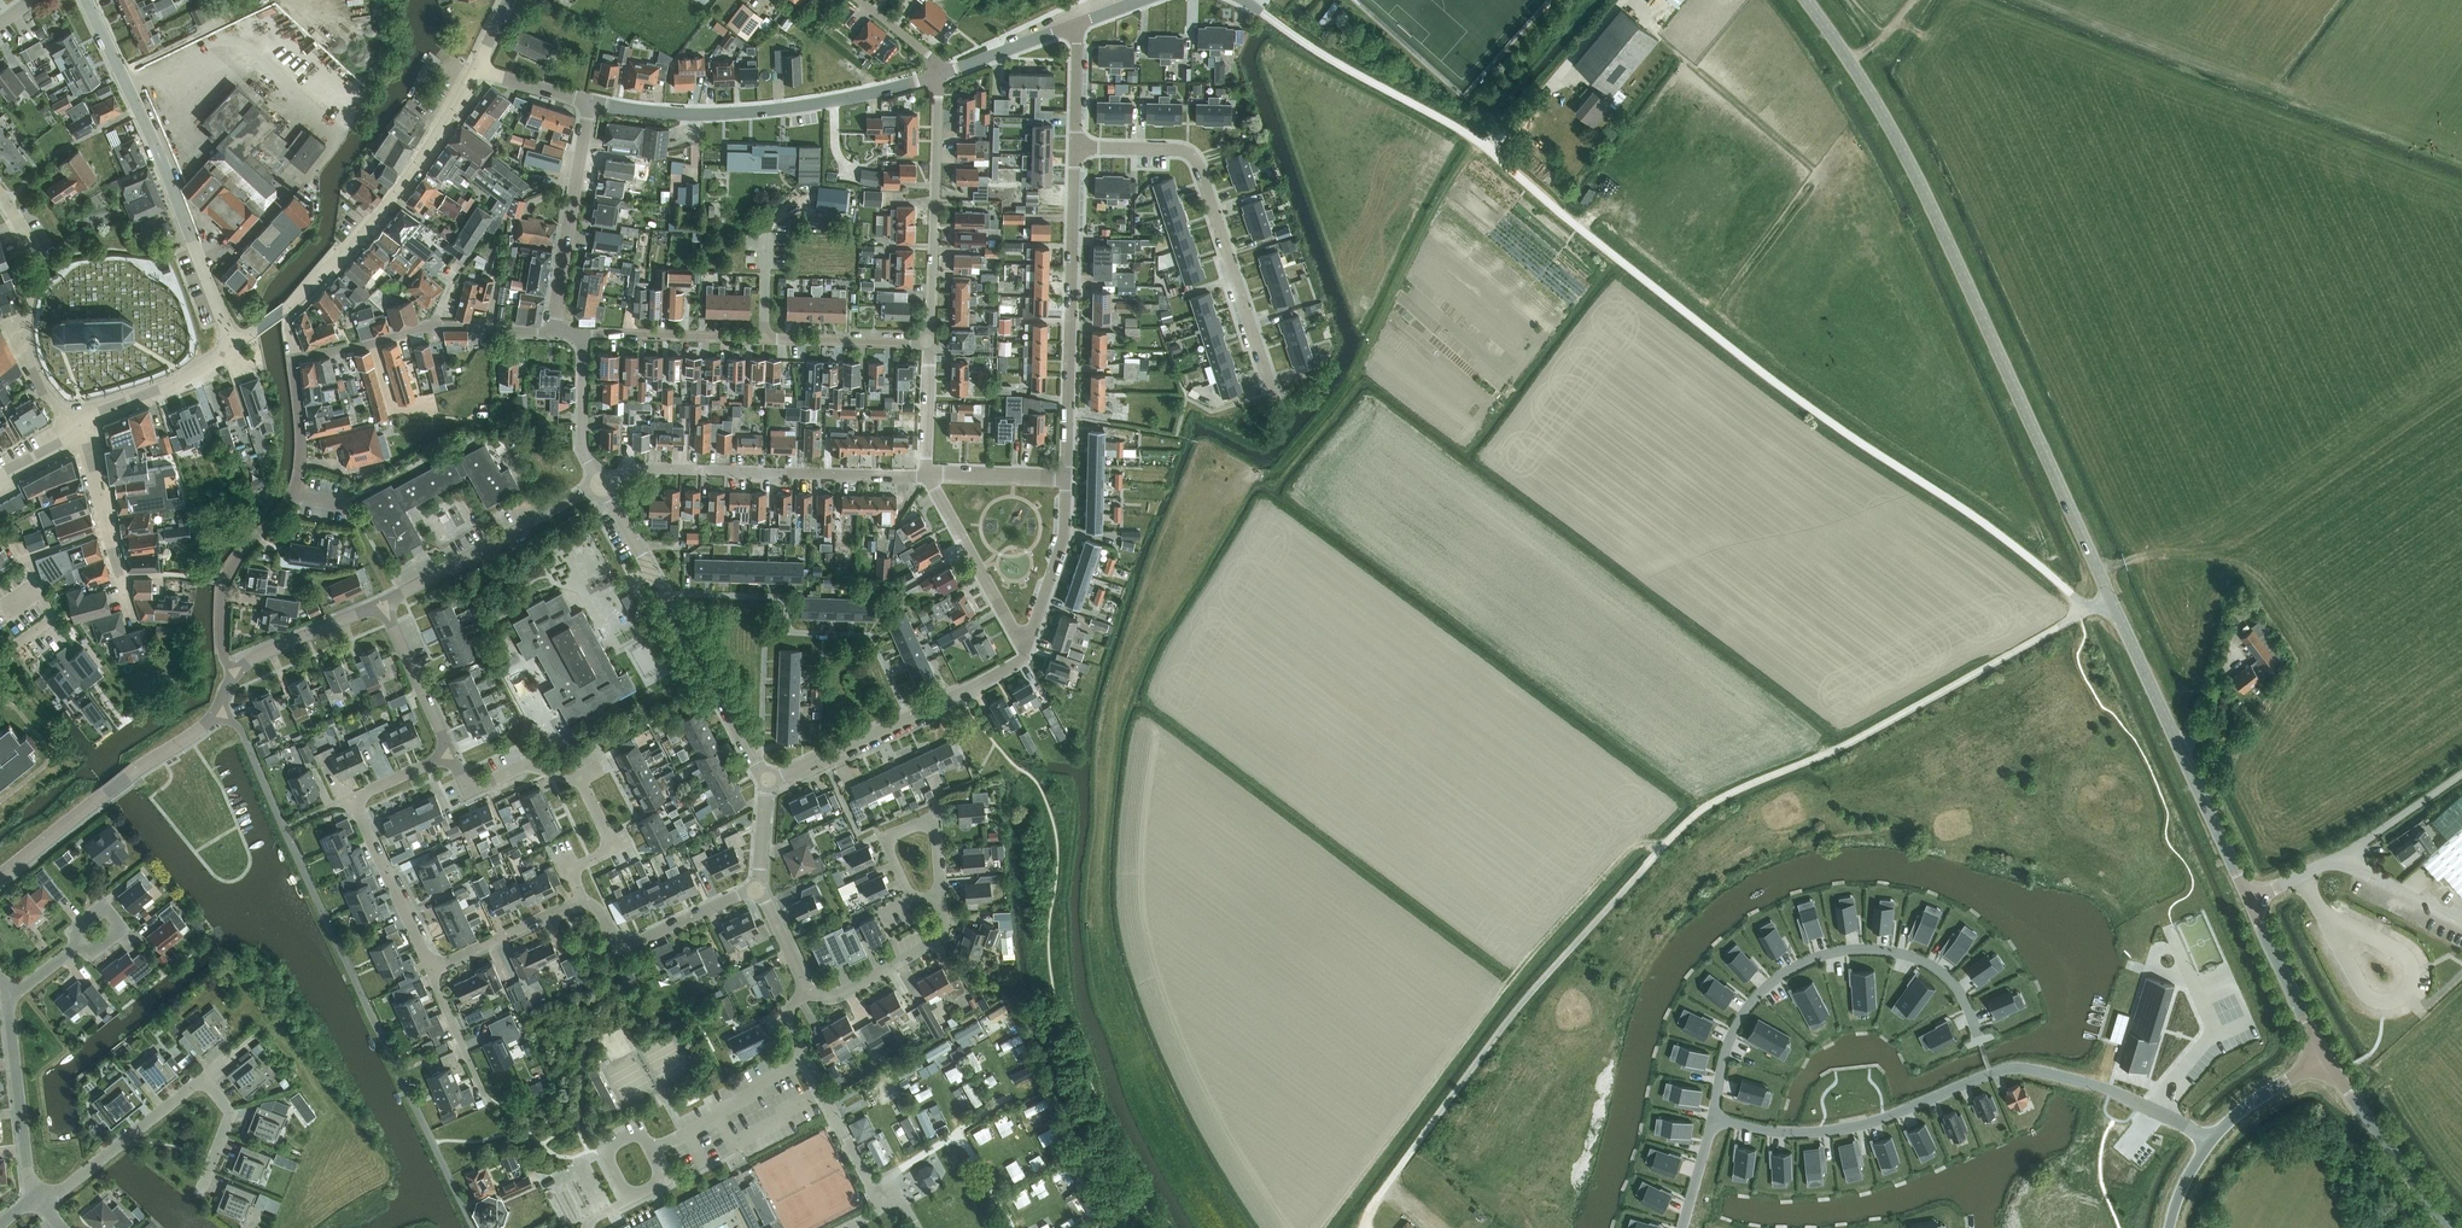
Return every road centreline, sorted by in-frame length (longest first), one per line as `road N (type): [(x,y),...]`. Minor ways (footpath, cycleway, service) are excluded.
road 1 (unclassified): [(1257,10),(1479,143),(1796,398),(1984,523),(2089,611),(2112,603)]
road 2 (tertiary): [(2112,603),(1921,196),(1860,87),(1798,0)]
road 3 (residential): [(1712,1118),(1768,1131),(1835,1130),(2000,1070),(2025,1068),(2110,1091),(2209,1144)]
road 4 (unclassified): [(475,1227),(284,828)]
road 5 (residential): [(1979,1041),(1949,978),(1926,962),(1876,949),(1813,958),(1778,977),(1746,1010),(1724,1057),(1712,1118)]
road 6 (unclassified): [(233,345),(188,222),(86,0)]
road 7 (residential): [(1280,399),(1192,156),(1076,148)]
road 8 (unclassified): [(233,345),(287,308),(350,246),(433,140),(477,68)]
road 9 (unclassified): [(938,77),(838,100),(719,115),(590,102)]
road 10 (residential): [(767,786),(601,483)]
road 11 (residential): [(1066,481),(1076,148)]
road 12 (residential): [(601,483),(635,469),(927,477)]
road 13 (tertiary): [(2249,900),(2112,603)]
road 14 (residential): [(578,900),(572,867),(613,850),(581,781),(527,765),(467,792),(451,753)]
road 15 (residential): [(767,786),(1027,653)]
road 16 (unclassified): [(233,673),(221,640),(224,584),(296,493),(300,412)]
road 17 (unclassified): [(0,877),(221,713)]
road 18 (residential): [(930,345),(938,77)]
road 19 (residential): [(293,358),(432,329),(553,335)]
road 20 (residential): [(71,432),(30,357),(31,248),(0,197)]
road 21 (residential): [(383,603),(601,483)]
road 22 (residential): [(553,335),(590,102)]
road 23 (residential): [(32,1198),(63,1189),(204,1077)]
road 24 (residential): [(578,900),(596,908),(627,946),(758,889)]
road 25 (tertiary): [(2448,1227),(2324,1056)]
road 26 (residential): [(1027,653),(927,477)]
road 27 (residential): [(32,1198),(8,999)]
road 28 (residential): [(431,968),(350,797)]
road 29 (residential): [(943,900),(945,925),(934,942),(836,998),(809,994)]
road 30 (residential): [(764,342),(582,336)]
road 31 (residential): [(807,1060),(650,1150)]
road 32 (residential): [(1027,653),(1065,544),(1066,481)]
road 33 (tertiary): [(2324,1056),(2249,900)]
road 34 (unclassified): [(83,417),(165,385),(233,345)]
road 35 (residential): [(930,345),(764,342)]
road 36 (residential): [(233,673),(383,603)]
road 37 (residential): [(650,1150),(639,1127),(603,1144),(629,1198),(665,1181)]
road 38 (residential): [(451,753),(383,603)]
road 39 (residential): [(431,968),(578,900)]
road 40 (residential): [(601,483),(581,443),(582,336)]
road 41 (tertiary): [(2209,1144),(2254,1101),(2324,1056)]
road 42 (unclassified): [(2461,774),(2342,856)]
road 43 (unclassified): [(1070,28),(938,77)]
road 44 (residential): [(486,1096),(431,968)]
road 45 (residential): [(927,477),(1066,481)]
road 46 (residential): [(2461,920),(2342,856)]
road 47 (residential): [(79,946),(89,958),(123,931),(104,906),(69,933)]
road 48 (unclassified): [(284,828),(242,732),(221,713)]
road 49 (residential): [(927,477),(930,345)]
road 50 (residential): [(943,900),(931,822),(883,836)]
road 51 (residential): [(204,1077),(232,1114),(202,1190)]
road 52 (residential): [(1076,148),(1070,28)]

